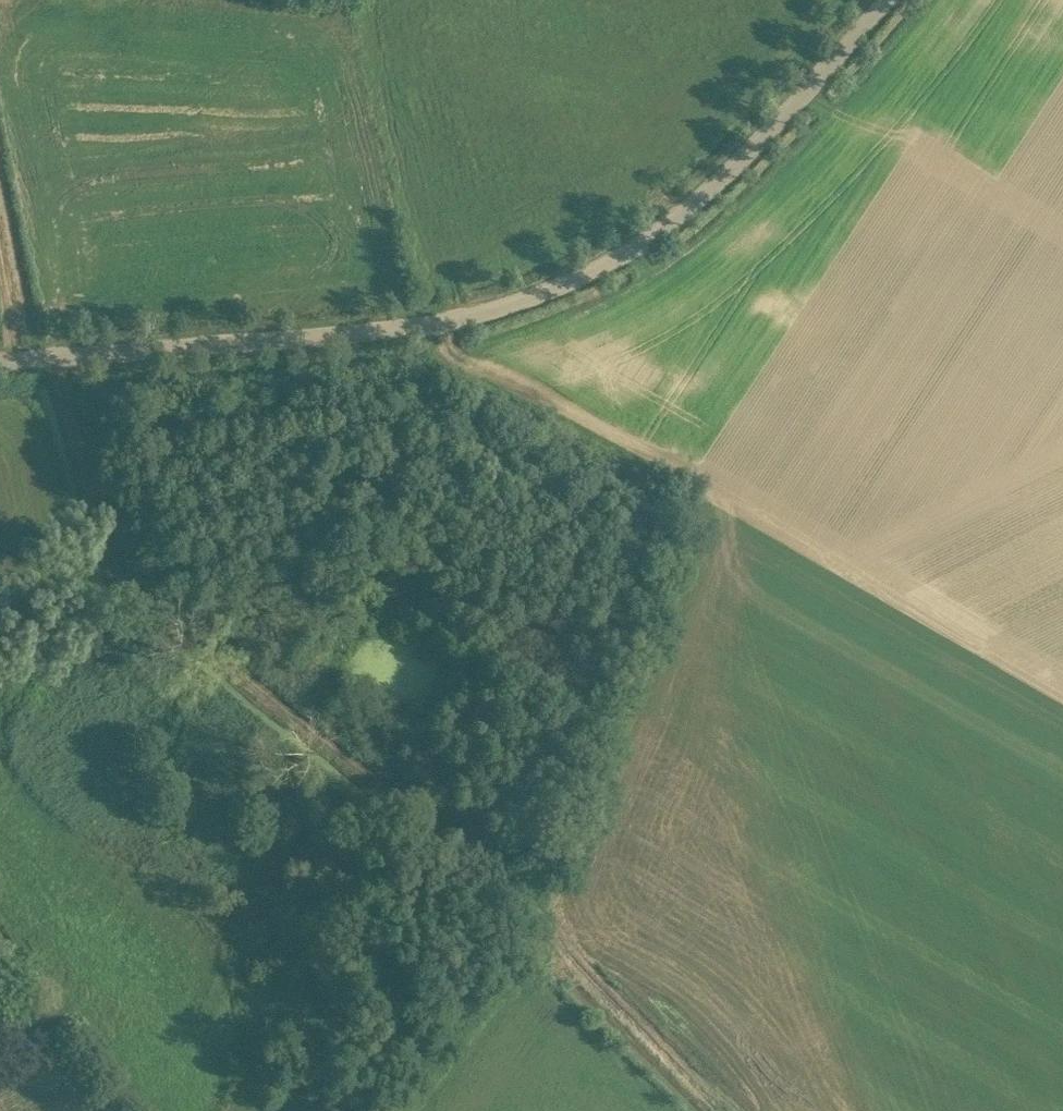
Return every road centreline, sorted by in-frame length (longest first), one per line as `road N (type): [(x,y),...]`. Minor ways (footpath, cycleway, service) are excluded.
road 1 (unclassified): [(0,370),(402,341),(496,321),(634,256),(739,173),(799,109),(880,0)]
road 2 (track): [(113,1110),(0,952)]

